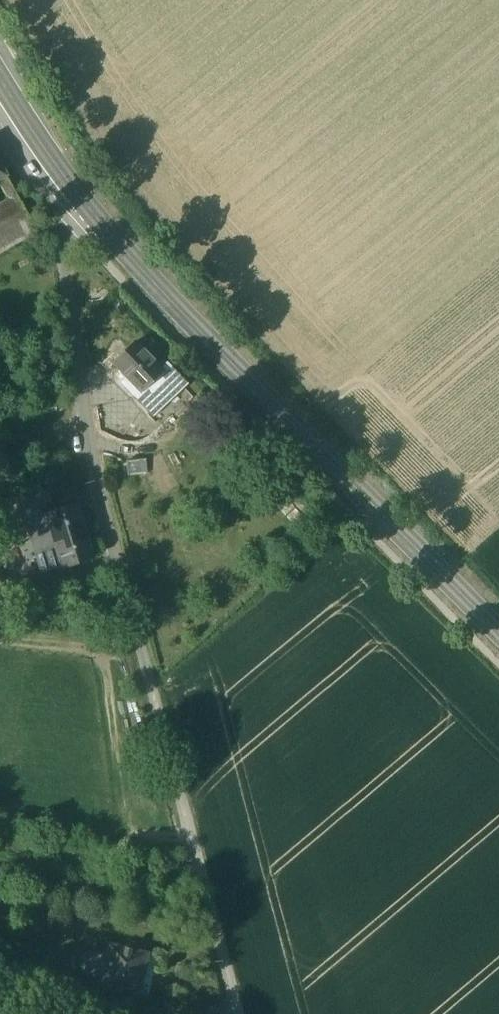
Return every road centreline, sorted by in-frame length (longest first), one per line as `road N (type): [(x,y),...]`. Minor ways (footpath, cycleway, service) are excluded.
road 1 (residential): [(236,1013),(94,484),(60,210),(64,178)]
road 2 (secondary): [(498,632),(64,178)]

